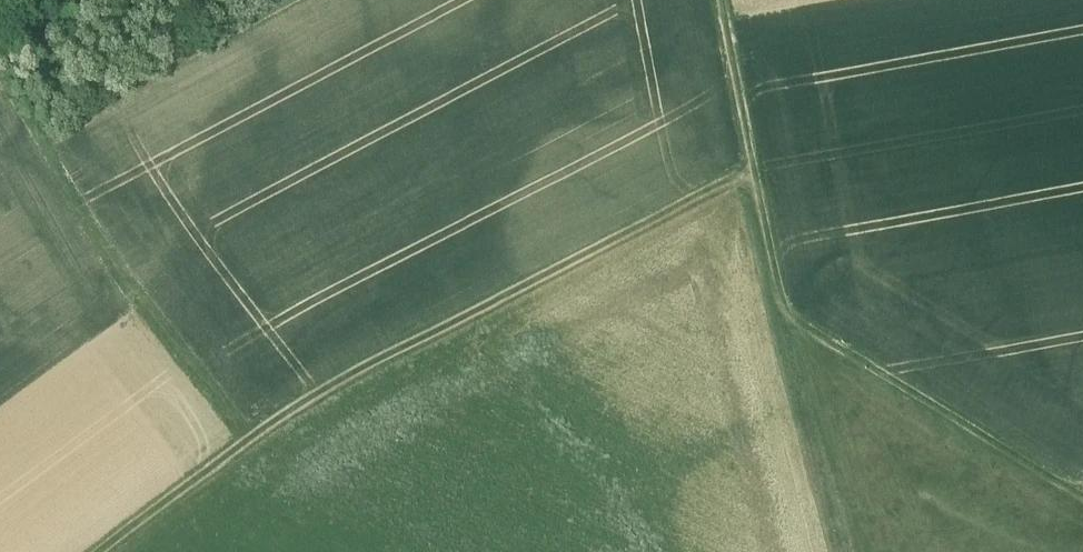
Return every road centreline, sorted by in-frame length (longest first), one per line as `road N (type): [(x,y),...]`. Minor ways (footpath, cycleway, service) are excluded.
road 1 (track): [(113,551),(324,396),(731,185),(761,180),(781,307),(1082,496)]
road 2 (track): [(0,44),(72,201),(195,371),(263,441)]
road 3 (track): [(291,0),(39,129)]
road 4 (track): [(845,551),(781,307)]
road 5 (track): [(725,0),(761,180)]

